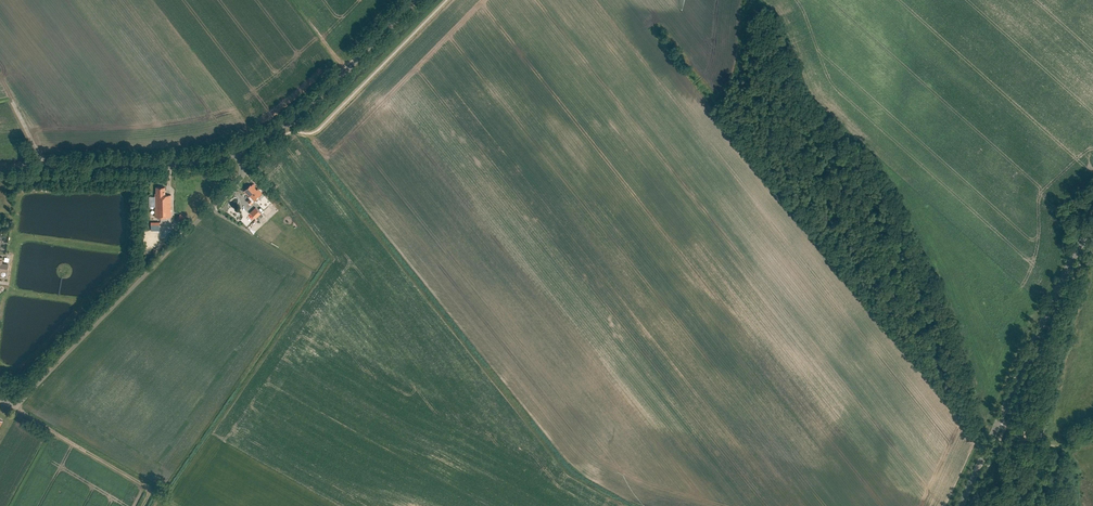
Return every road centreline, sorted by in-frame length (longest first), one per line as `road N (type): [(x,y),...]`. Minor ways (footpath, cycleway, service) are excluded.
road 1 (unclassified): [(14,408),(239,177),(236,153)]
road 2 (secondary): [(960,505),(1092,227)]
road 3 (tertiary): [(0,168),(173,165),(236,153)]
road 4 (tertiary): [(414,0),(301,115),(236,153)]
road 5 (track): [(141,505),(149,489),(14,408)]

